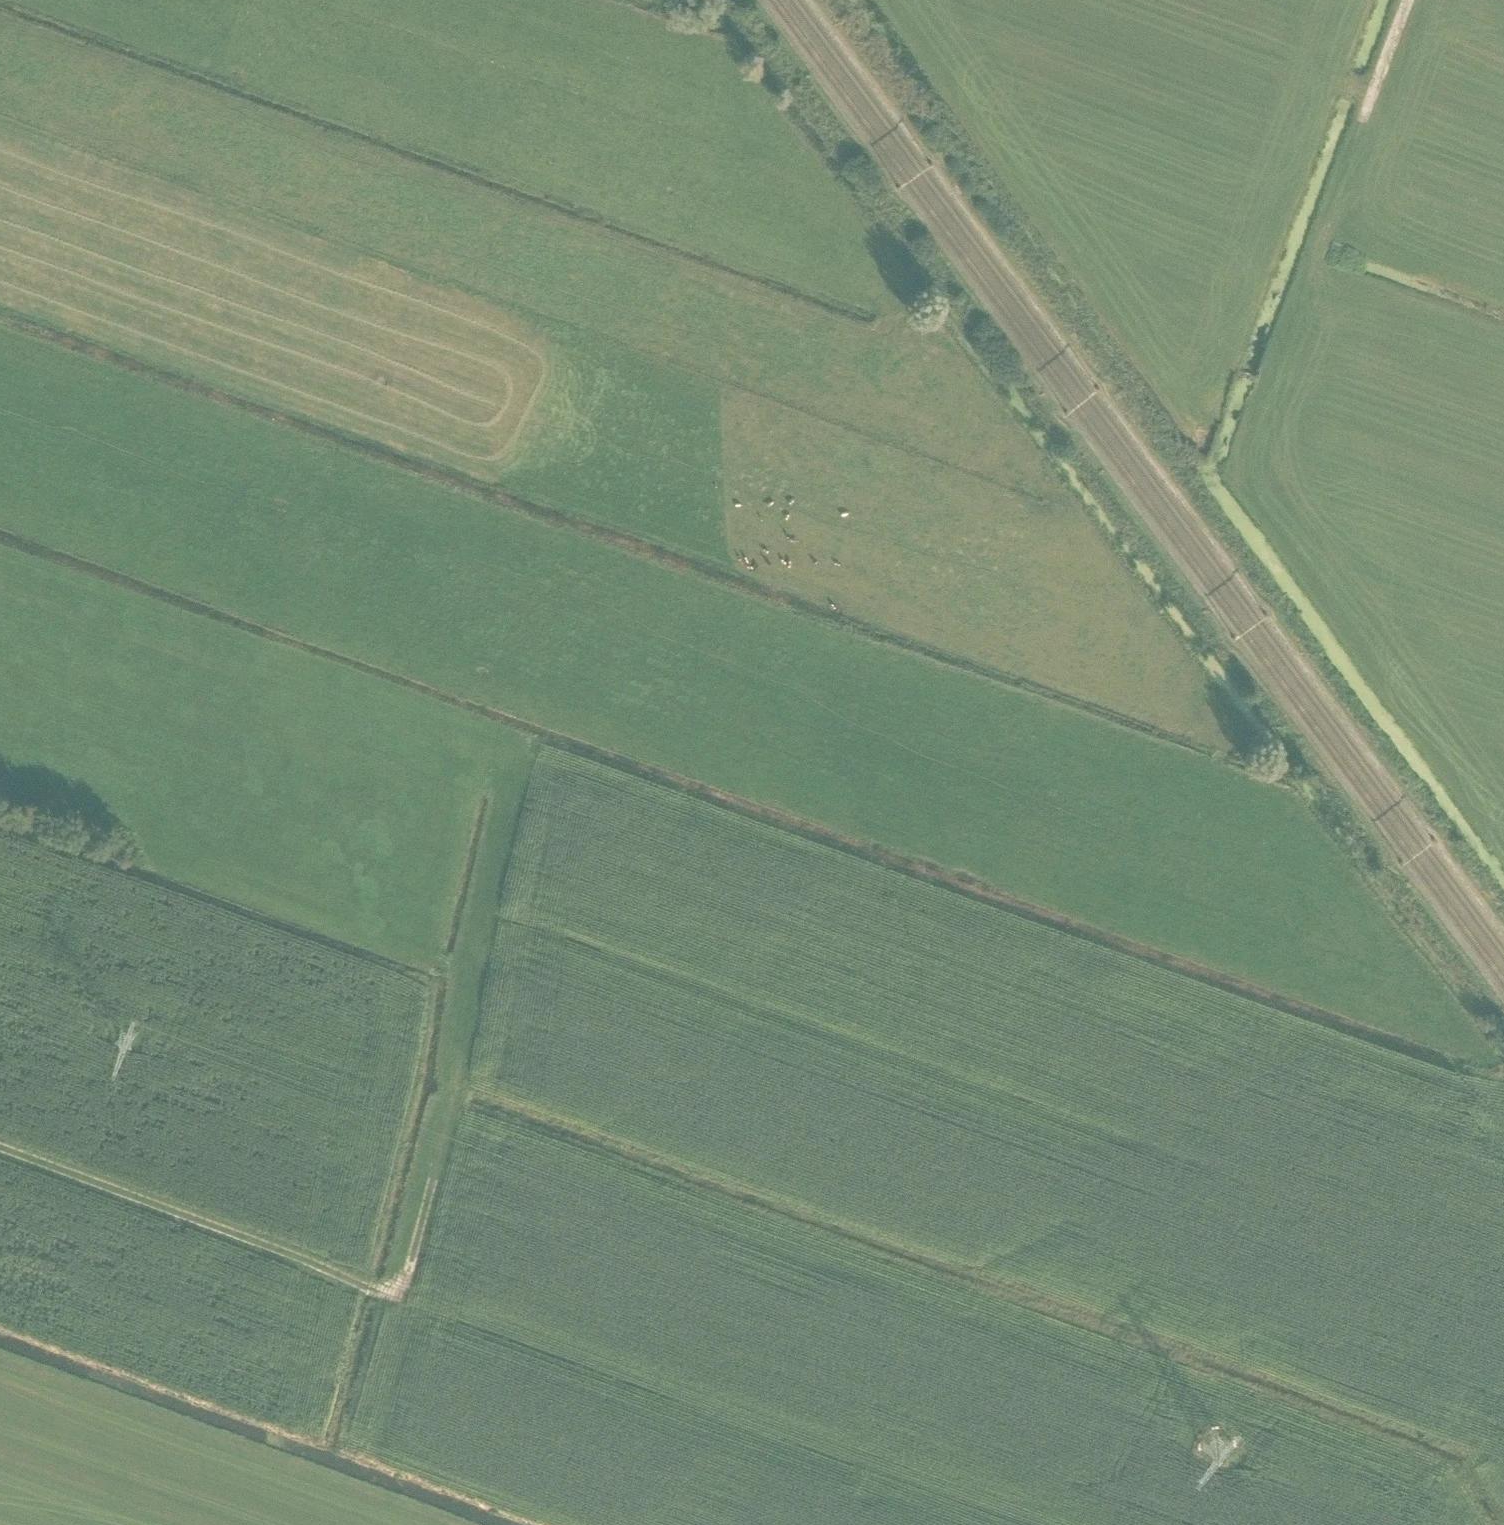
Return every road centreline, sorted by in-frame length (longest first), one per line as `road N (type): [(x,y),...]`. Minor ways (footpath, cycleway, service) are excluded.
road 1 (track): [(1362,121),(1408,0)]

